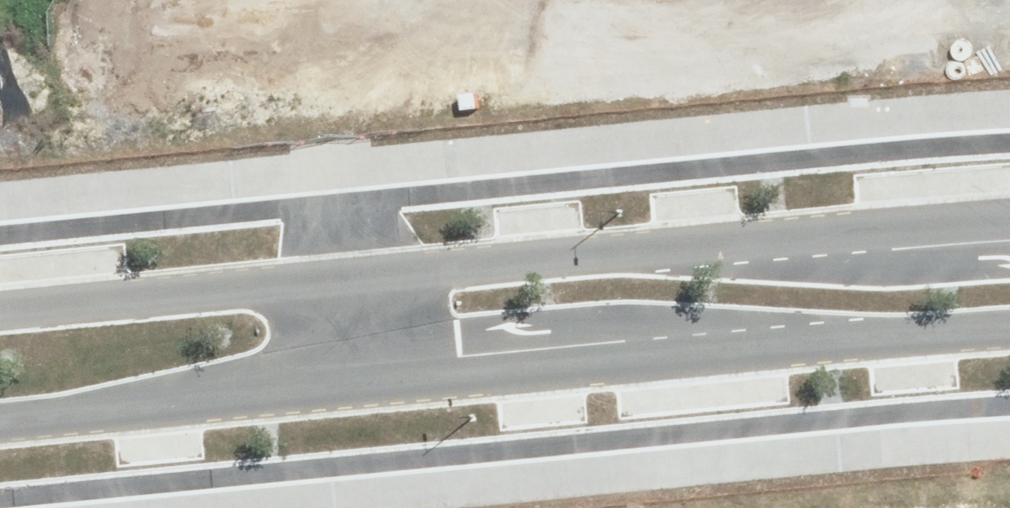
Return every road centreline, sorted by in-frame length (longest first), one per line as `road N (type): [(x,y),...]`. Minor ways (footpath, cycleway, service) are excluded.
road 1 (tertiary): [(1009,329),(0,422)]
road 2 (tertiary): [(0,306),(1009,222)]

